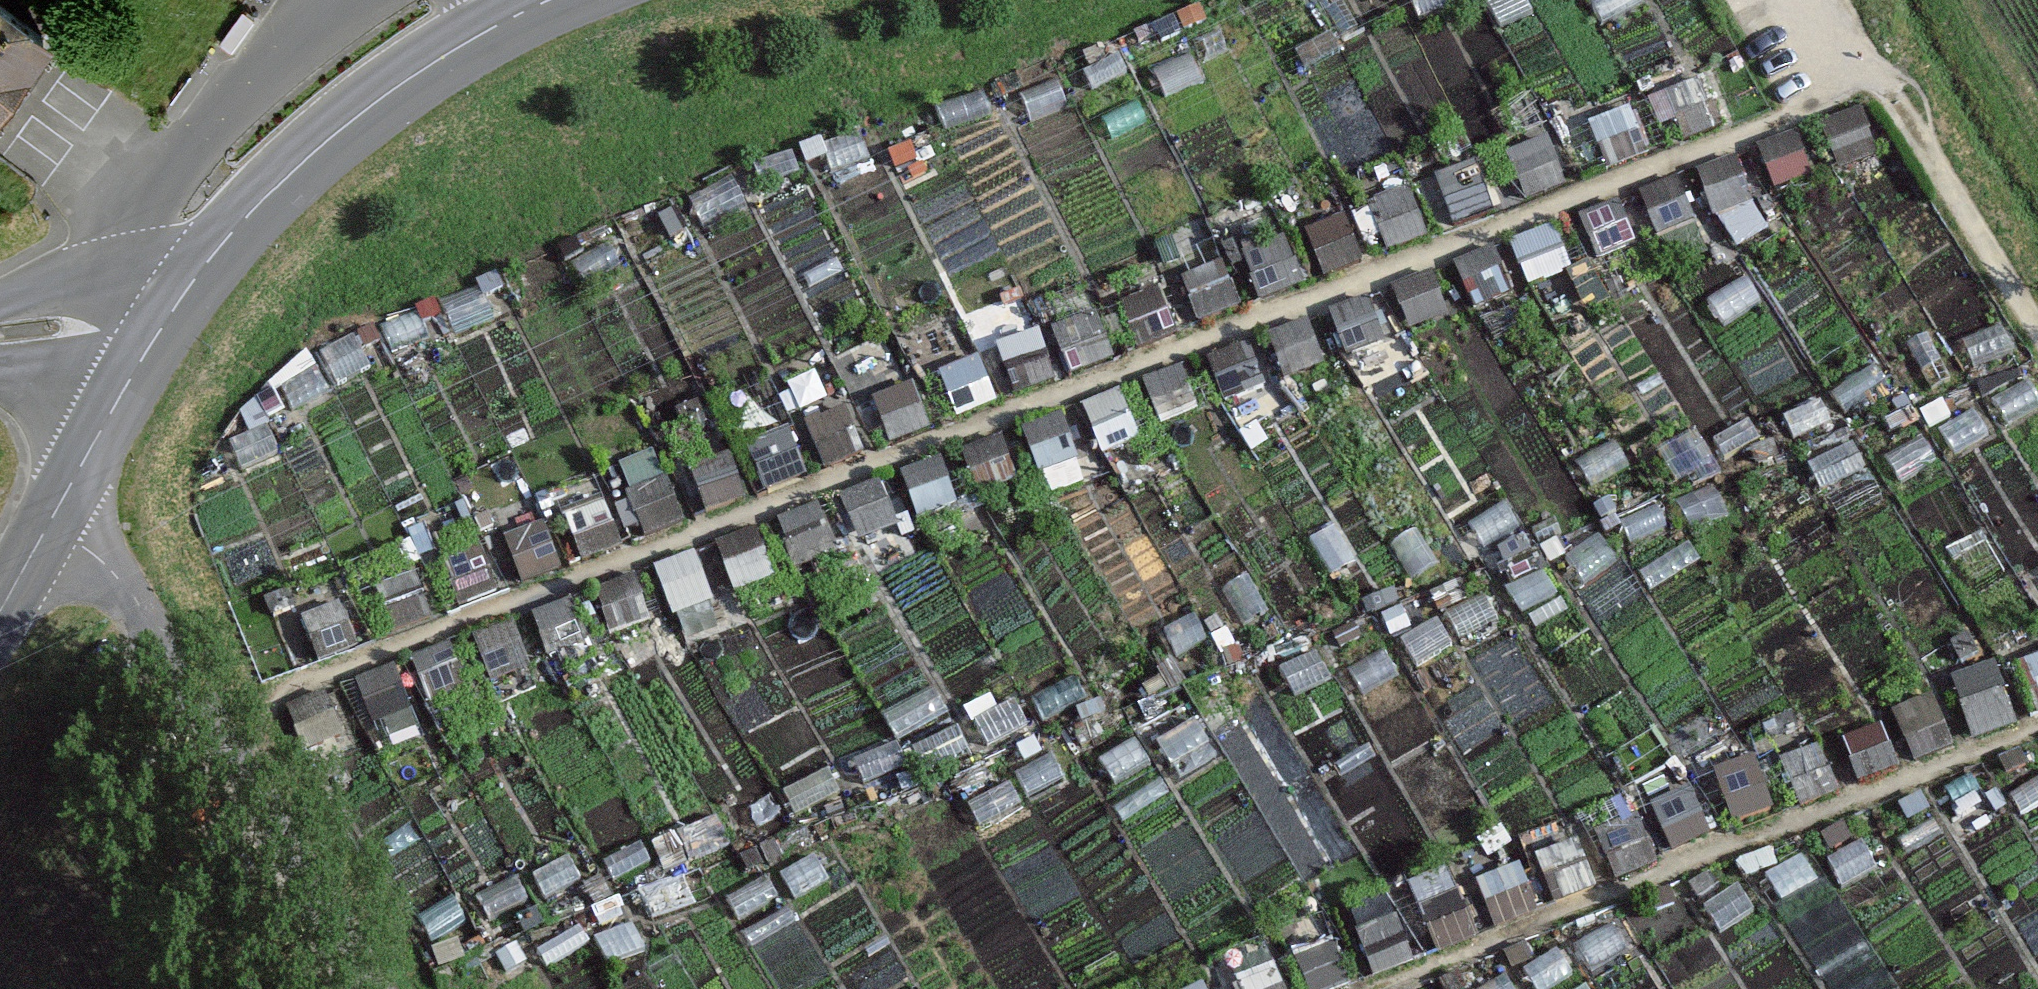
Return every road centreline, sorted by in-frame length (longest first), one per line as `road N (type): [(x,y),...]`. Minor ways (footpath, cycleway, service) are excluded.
road 1 (track): [(1882,83),(280,691),(216,729)]
road 2 (track): [(2037,723),(1389,988)]
road 3 (track): [(47,521),(94,552),(154,624),(367,988)]
road 4 (secondary): [(533,6),(428,65),(323,140),(239,220),(153,334)]
road 5 (track): [(1820,0),(1882,83),(2037,332)]
road 6 (secondary): [(0,605),(153,334)]
road 7 (tertiary): [(153,334),(51,322),(0,330)]

